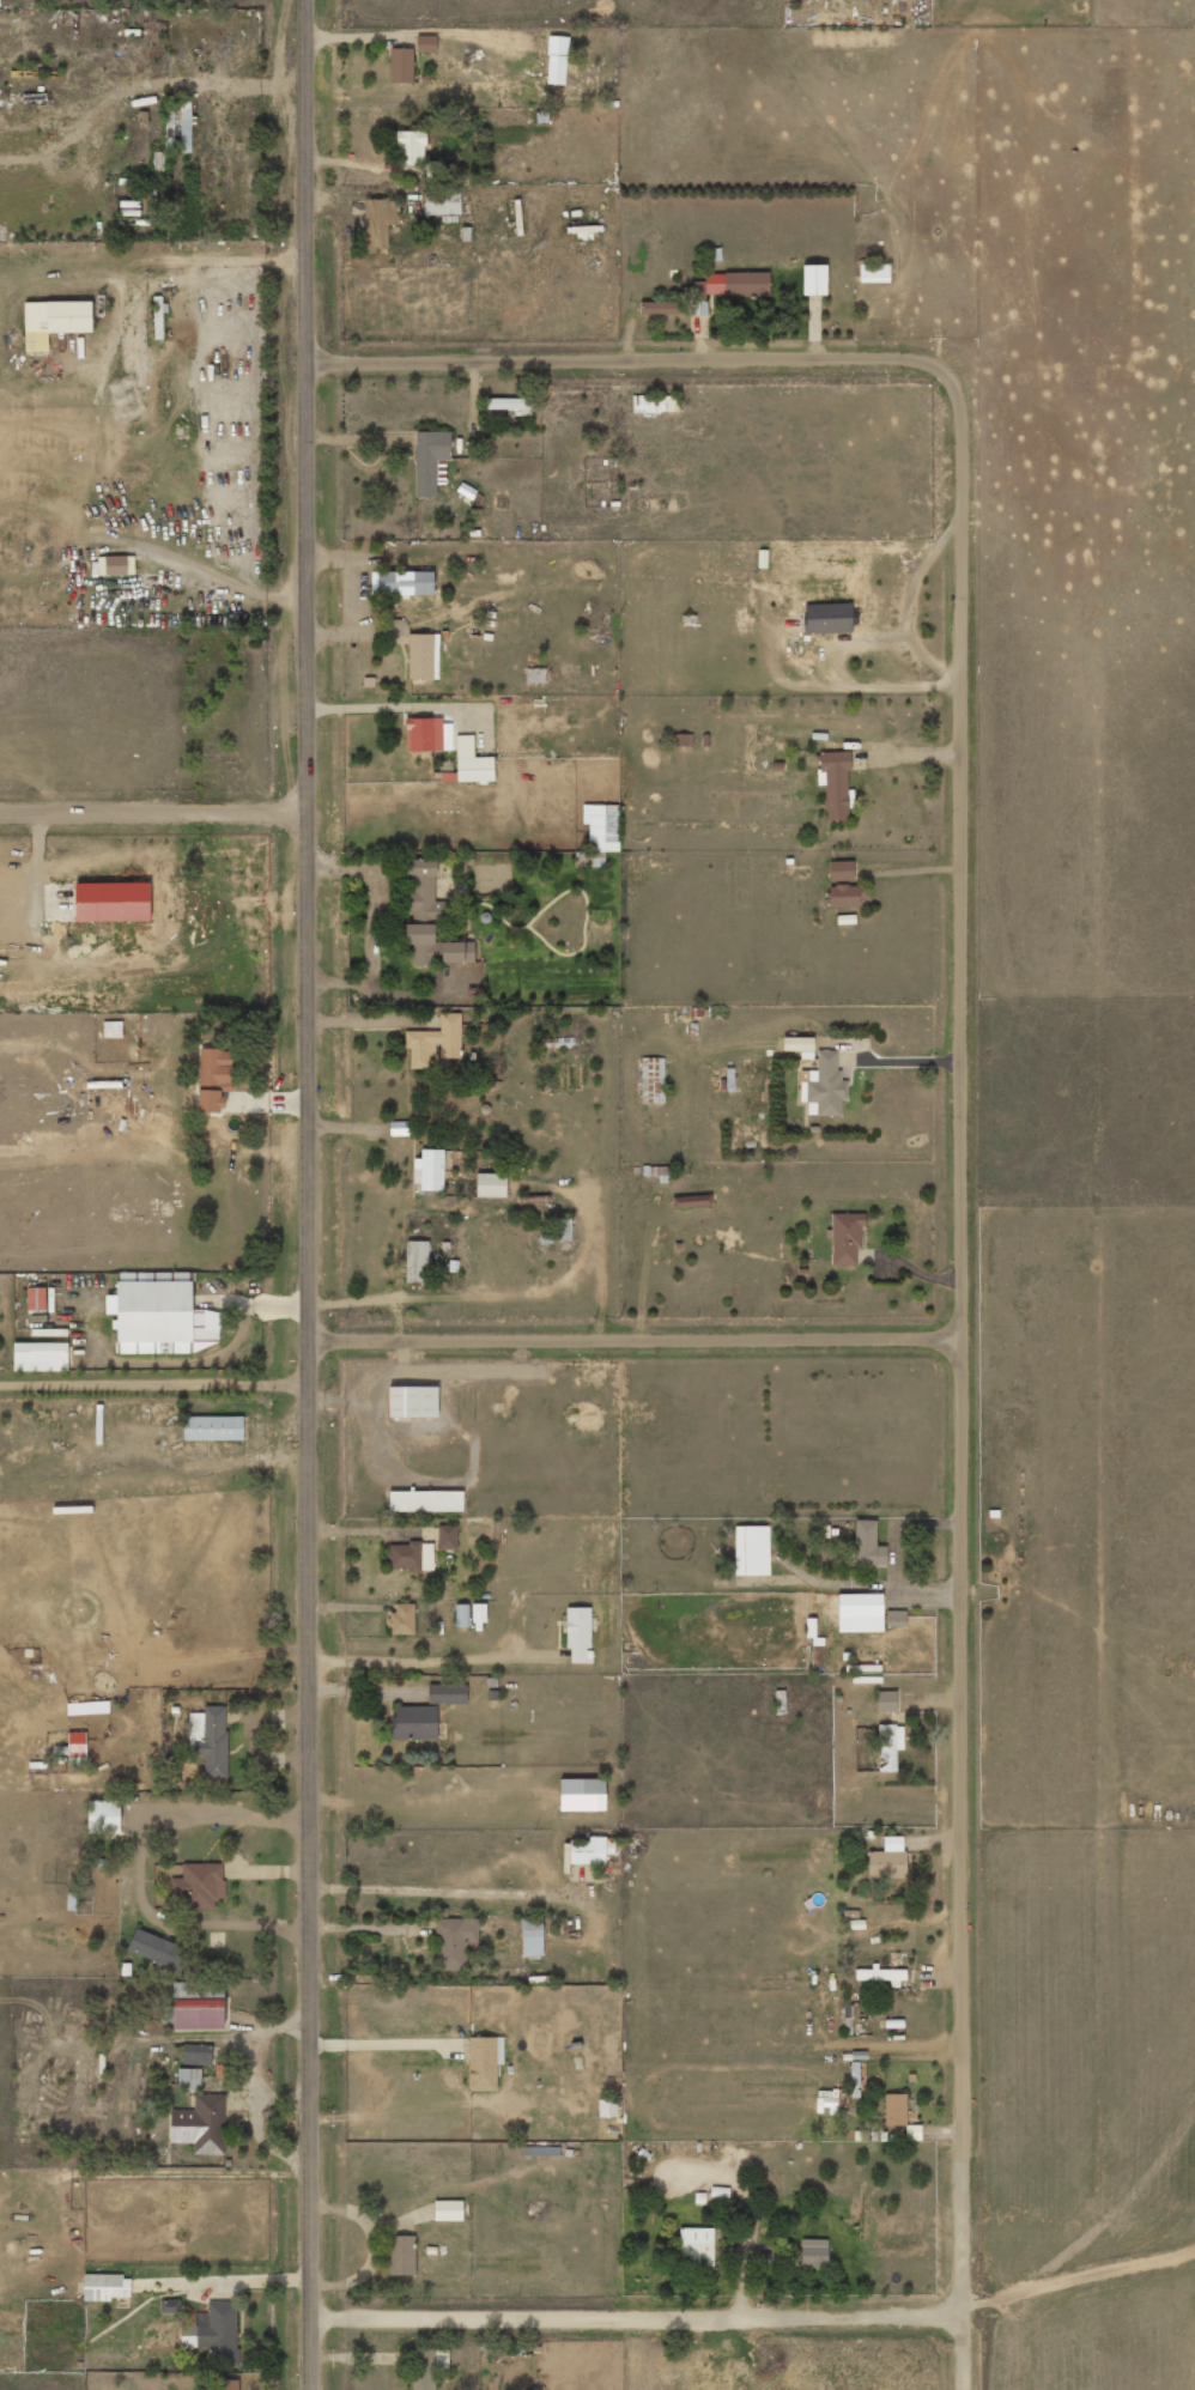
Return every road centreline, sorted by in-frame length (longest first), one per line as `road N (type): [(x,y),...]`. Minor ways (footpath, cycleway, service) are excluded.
road 1 (residential): [(310,360),(906,356),(950,374),(962,398),(963,2389)]
road 2 (residential): [(315,2389),(310,0)]
road 3 (residential): [(313,1337),(963,1336)]
road 4 (residential): [(315,2313),(964,2315)]

